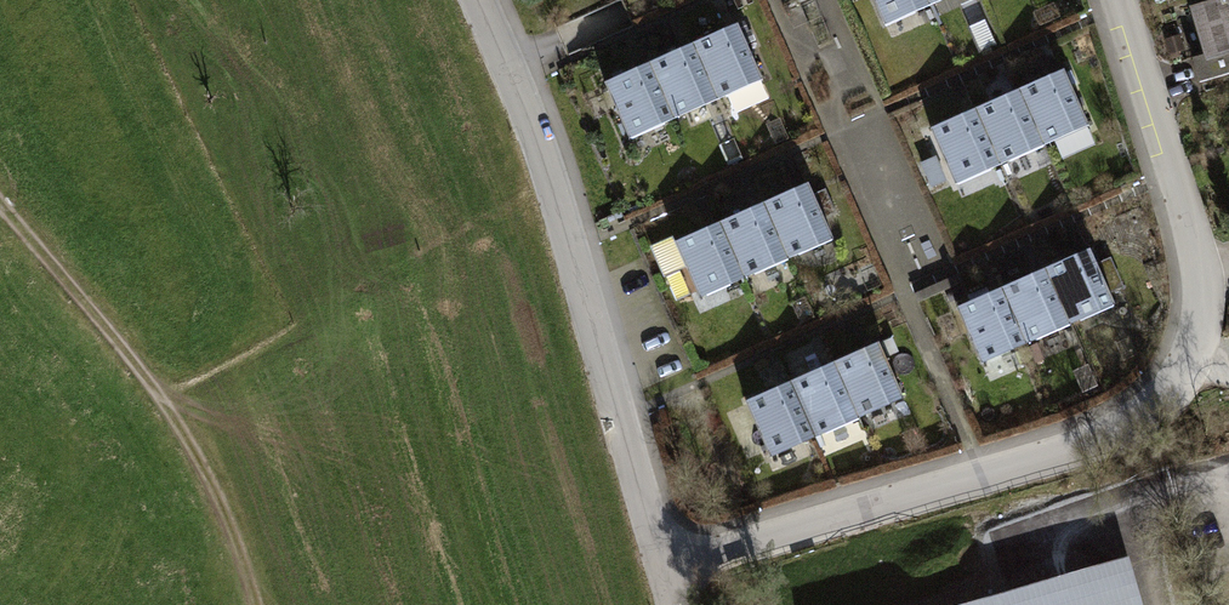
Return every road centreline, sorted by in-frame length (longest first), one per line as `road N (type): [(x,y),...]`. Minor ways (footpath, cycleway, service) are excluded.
road 1 (residential): [(1129,0),(1200,281),(1193,348),(1167,398),(1102,439),(987,476),(663,554)]
road 2 (residential): [(486,0),(552,157),(663,554)]
road 3 (track): [(0,208),(103,329),(215,493),(257,604)]

